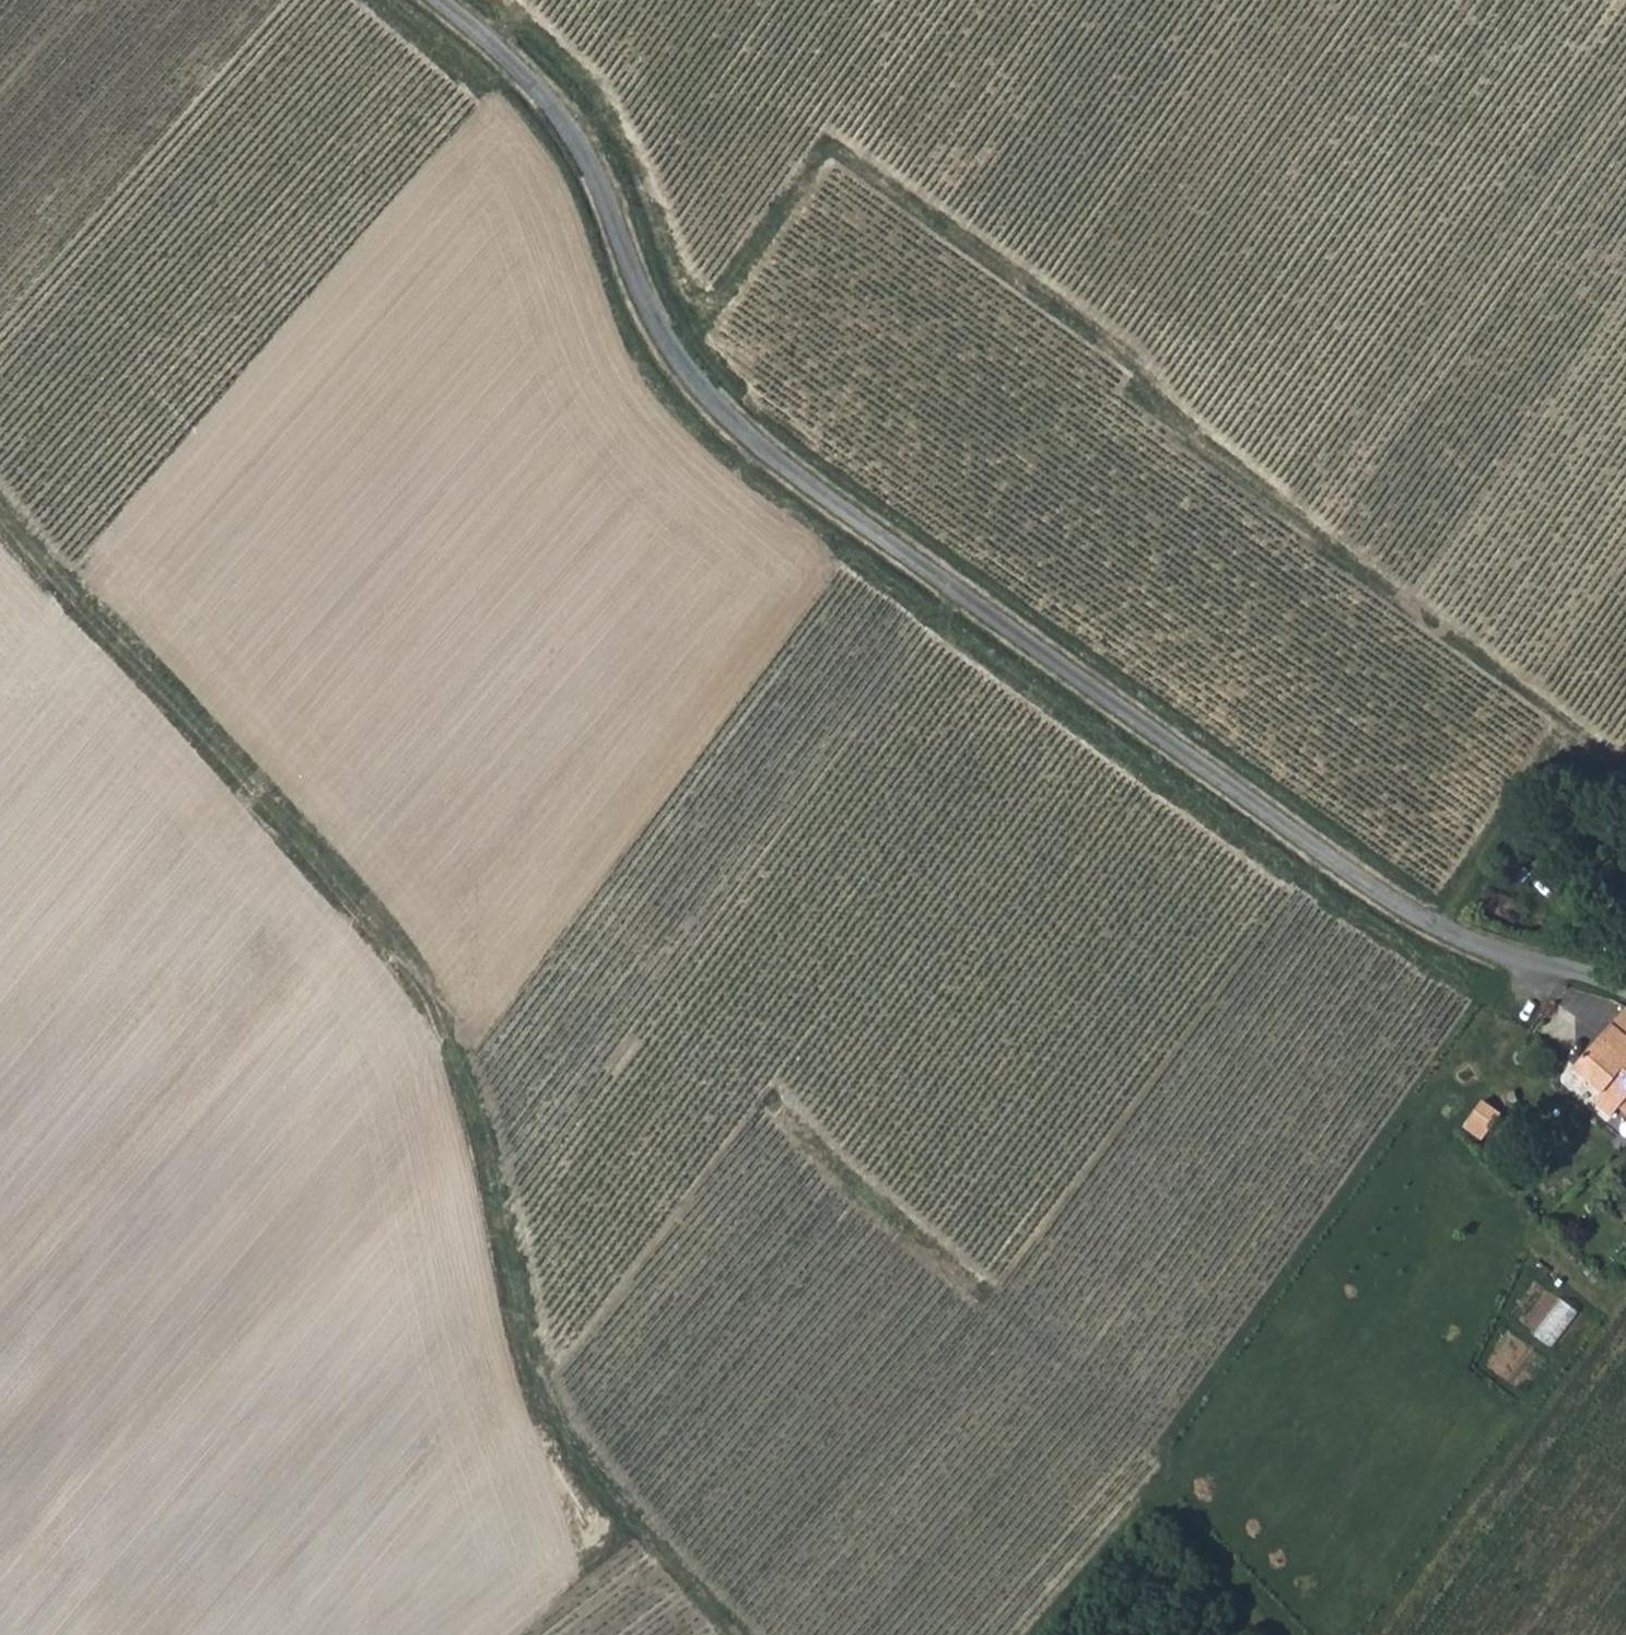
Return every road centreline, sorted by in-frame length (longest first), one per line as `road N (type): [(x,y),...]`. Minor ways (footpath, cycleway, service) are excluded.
road 1 (unclassified): [(435,0),(549,106),(597,181),(643,303),(689,380),(838,508),(1406,909),(1506,959),(1625,991)]
road 2 (track): [(0,507),(287,831),(437,1038),(485,1148),(533,1392),(731,1634)]

